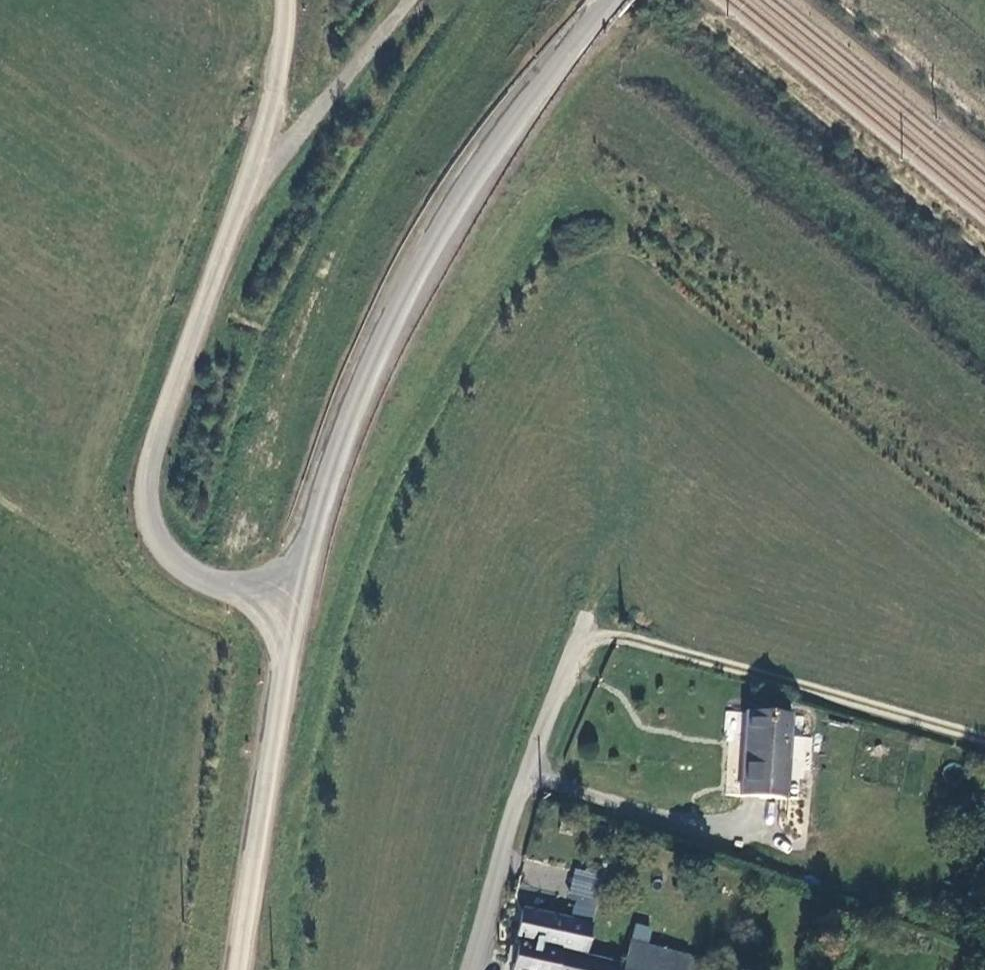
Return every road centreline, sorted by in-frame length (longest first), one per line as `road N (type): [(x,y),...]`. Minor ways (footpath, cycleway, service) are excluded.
road 1 (track): [(984,330),(672,63),(614,69),(575,129),(564,206),(449,368),(327,641),(298,760),(261,799)]
road 2 (unclassified): [(287,607),(184,571),(156,548),(141,511),(142,475),(276,71),(280,0)]
road 3 (unclassified): [(607,0),(460,186),(345,412),(287,607)]
road 4 (track): [(598,93),(984,417)]
road 5 (track): [(984,735),(582,621)]
road 6 (unclassified): [(582,621),(517,786),(467,969)]
road 7 (unclassified): [(287,607),(236,969)]

